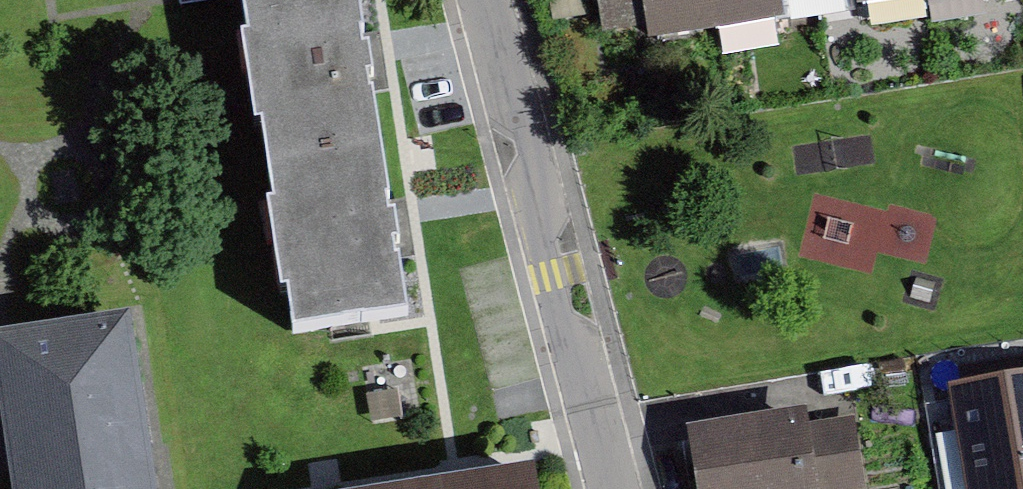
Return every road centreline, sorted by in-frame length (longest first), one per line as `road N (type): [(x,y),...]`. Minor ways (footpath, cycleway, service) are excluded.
road 1 (residential): [(485,0),(615,488)]

